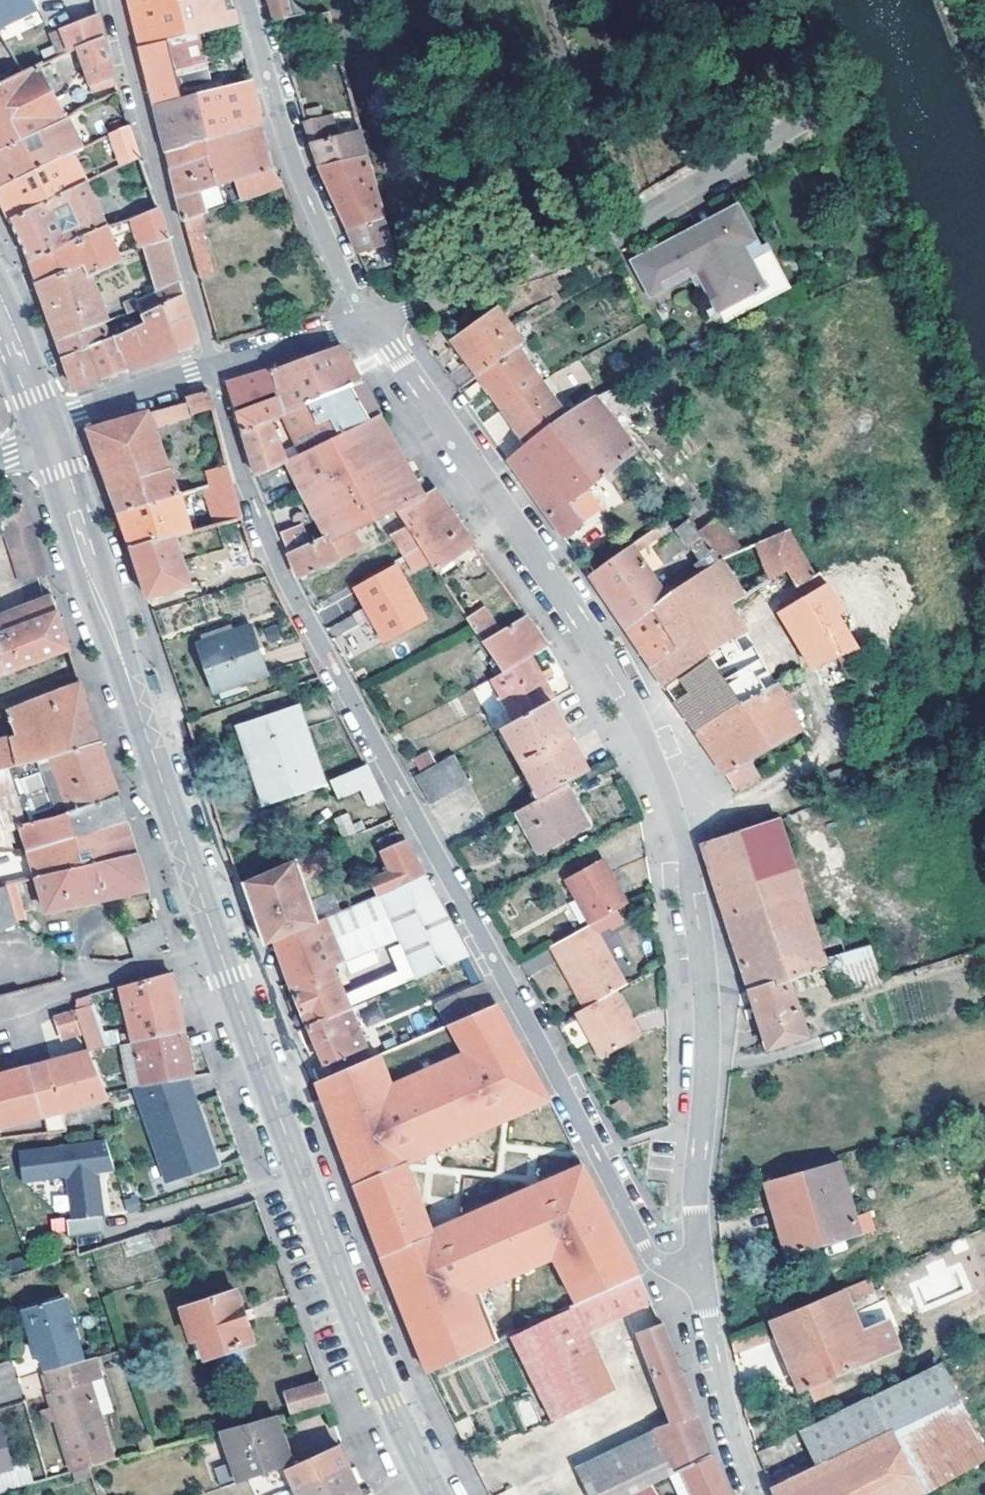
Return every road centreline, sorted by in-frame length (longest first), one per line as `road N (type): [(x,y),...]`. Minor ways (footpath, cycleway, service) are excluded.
road 1 (secondary): [(436,1494),(352,1311),(229,976),(46,432)]
road 2 (residential): [(212,367),(270,545),(643,1241),(672,1270),(702,1272)]
road 3 (residential): [(371,321),(624,693),(671,803),(701,937),(709,1034),(695,1206),(702,1272)]
road 4 (residential): [(371,321),(625,231),(839,110)]
road 5 (residential): [(117,0),(212,367)]
road 6 (residential): [(371,321),(282,145),(248,0)]
road 7 (residential): [(702,1272),(721,1375),(758,1494)]
road 8 (residential): [(46,432),(78,412),(212,367)]
road 9 (residential): [(212,367),(371,321)]
road 10 (secondary): [(46,432),(0,305)]

